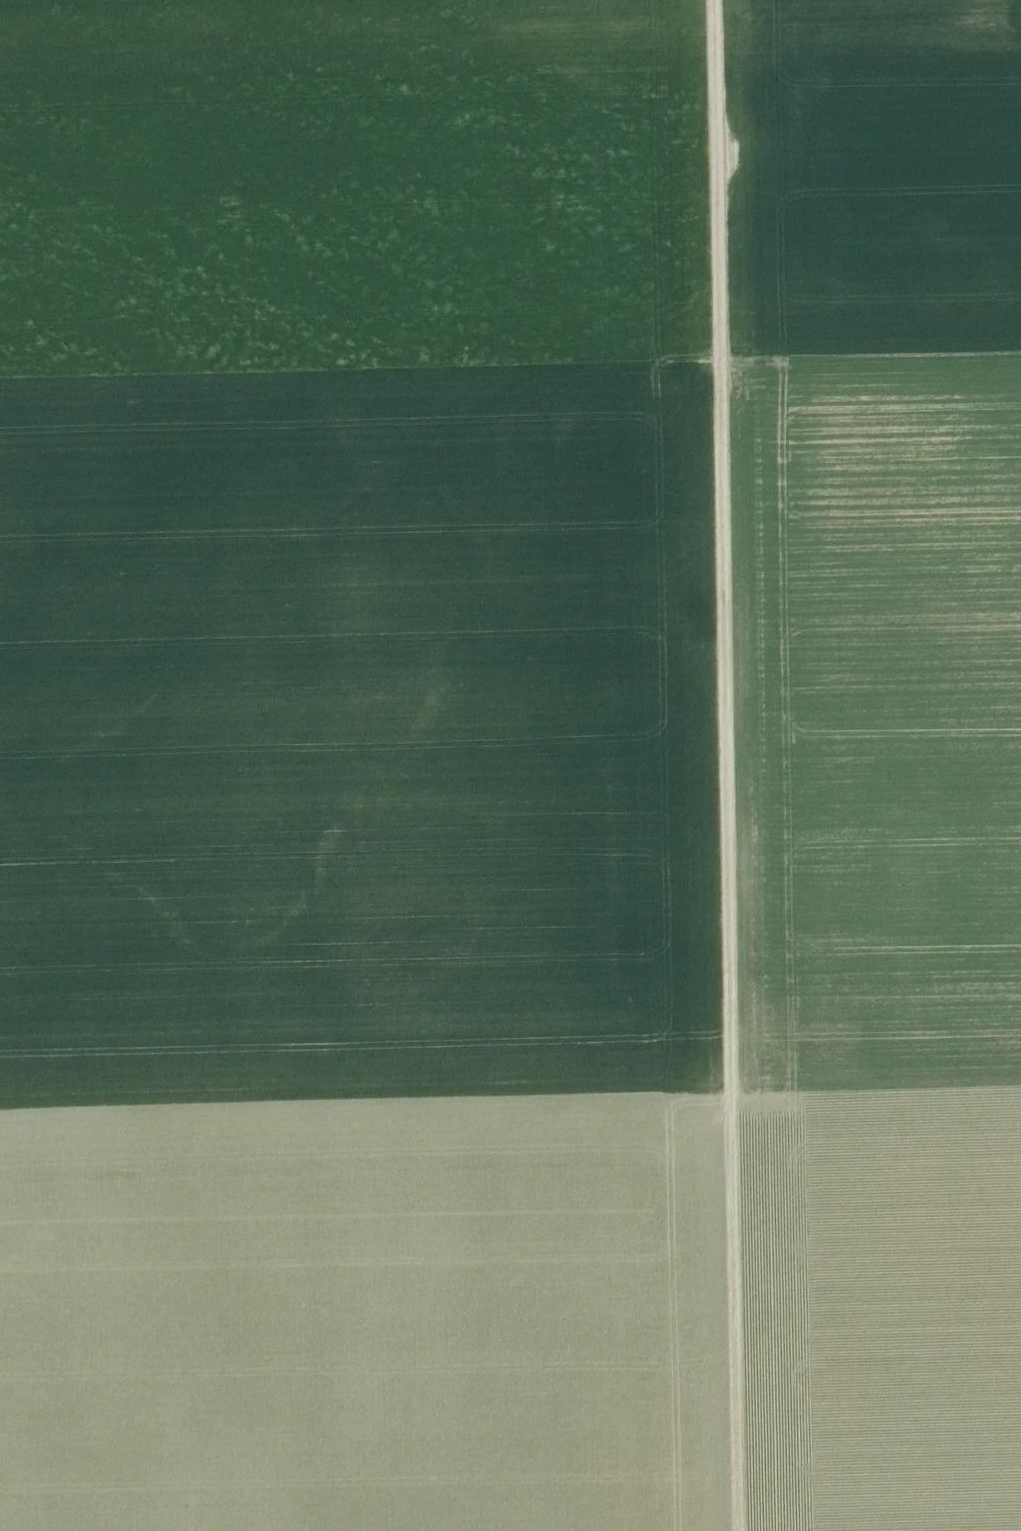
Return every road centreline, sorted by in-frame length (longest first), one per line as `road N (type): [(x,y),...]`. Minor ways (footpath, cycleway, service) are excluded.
road 1 (track): [(716,0),(728,555)]

